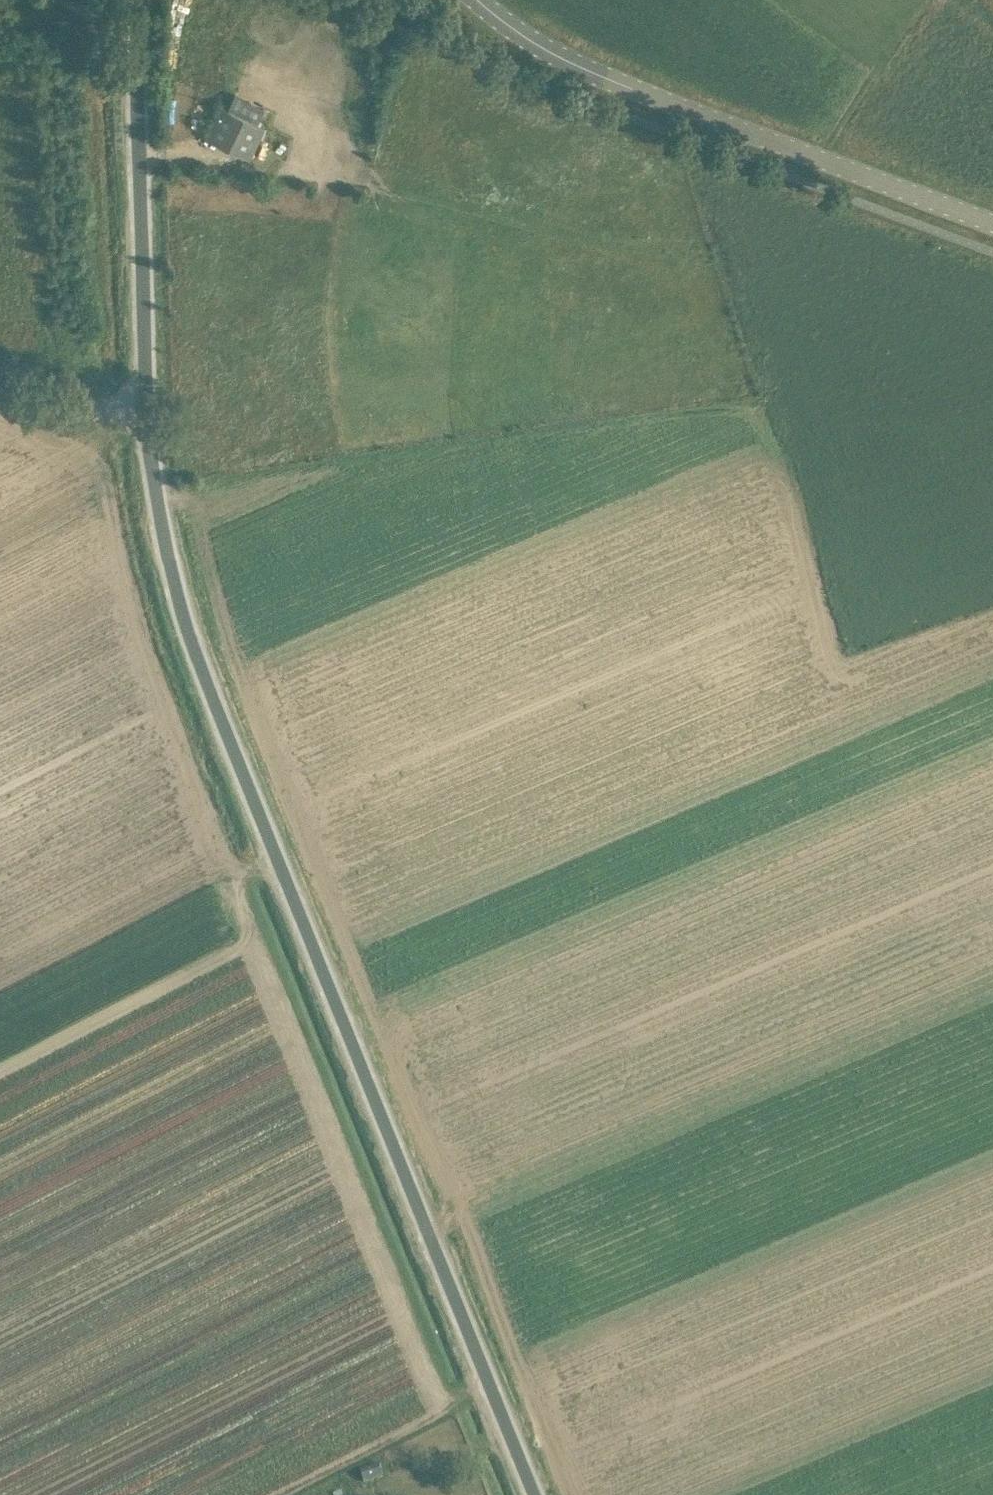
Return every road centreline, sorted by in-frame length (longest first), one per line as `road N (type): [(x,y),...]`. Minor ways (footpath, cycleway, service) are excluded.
road 1 (unclassified): [(535,1494),(194,653),(174,583),(146,402),(141,0)]
road 2 (tertiary): [(992,224),(576,62),(482,0)]
road 3 (track): [(0,391),(49,408),(146,402)]

